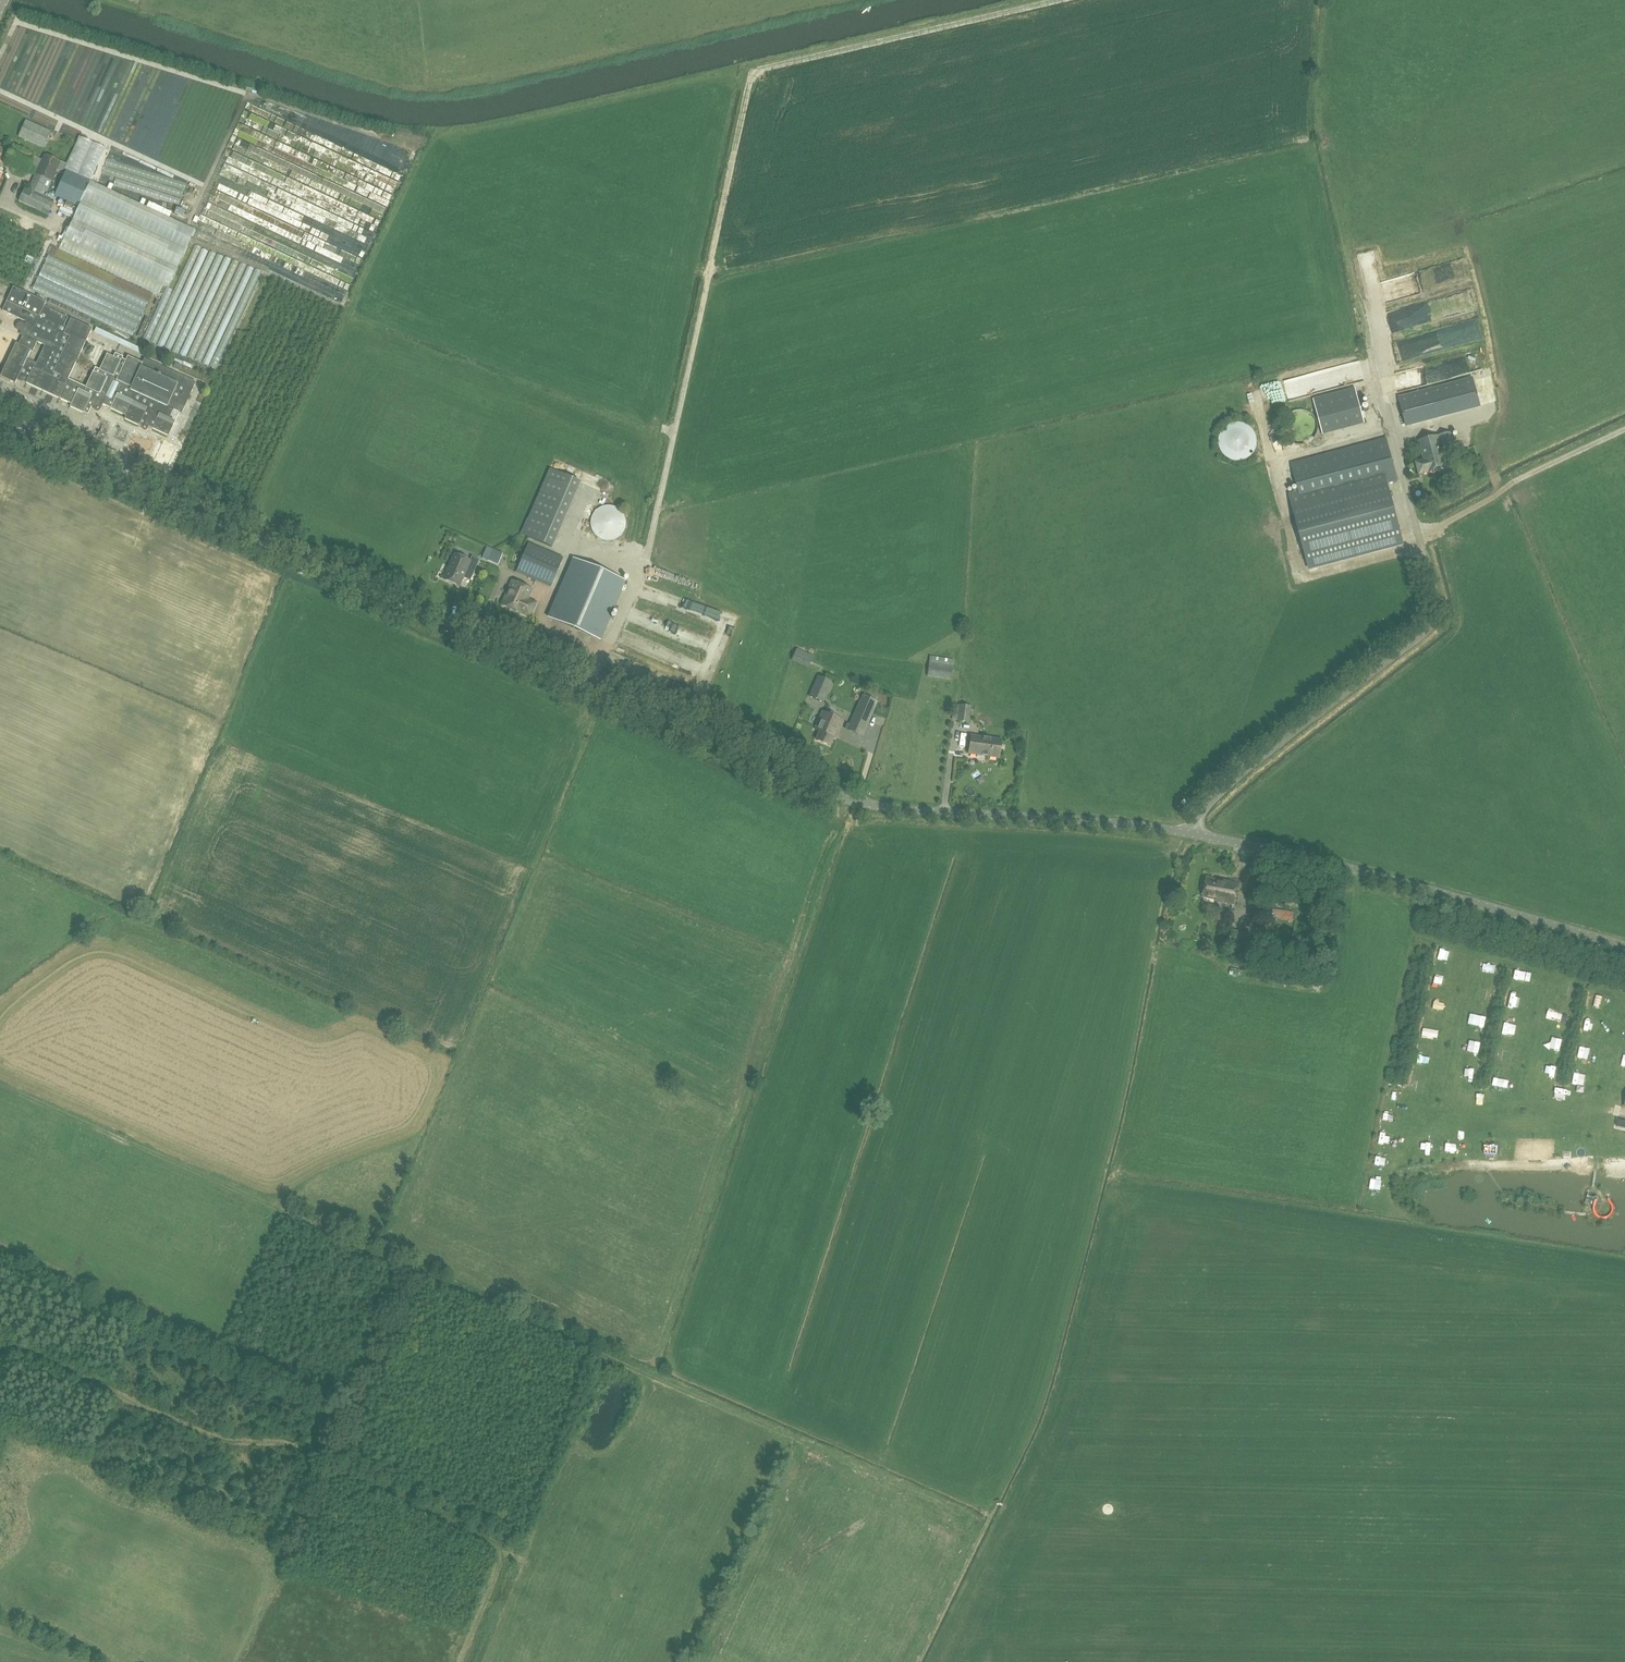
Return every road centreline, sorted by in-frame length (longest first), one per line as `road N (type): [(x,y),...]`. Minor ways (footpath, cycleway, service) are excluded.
road 1 (tertiary): [(1189,834),(850,800),(0,425)]
road 2 (track): [(655,520),(755,74),(1062,0)]
road 3 (tertiary): [(1624,947),(1337,865),(1189,834)]
road 4 (unclassified): [(1189,834),(1227,788),(1428,630),(1434,611),(1410,504)]
road 5 (track): [(1420,544),(1434,526),(1624,431)]

